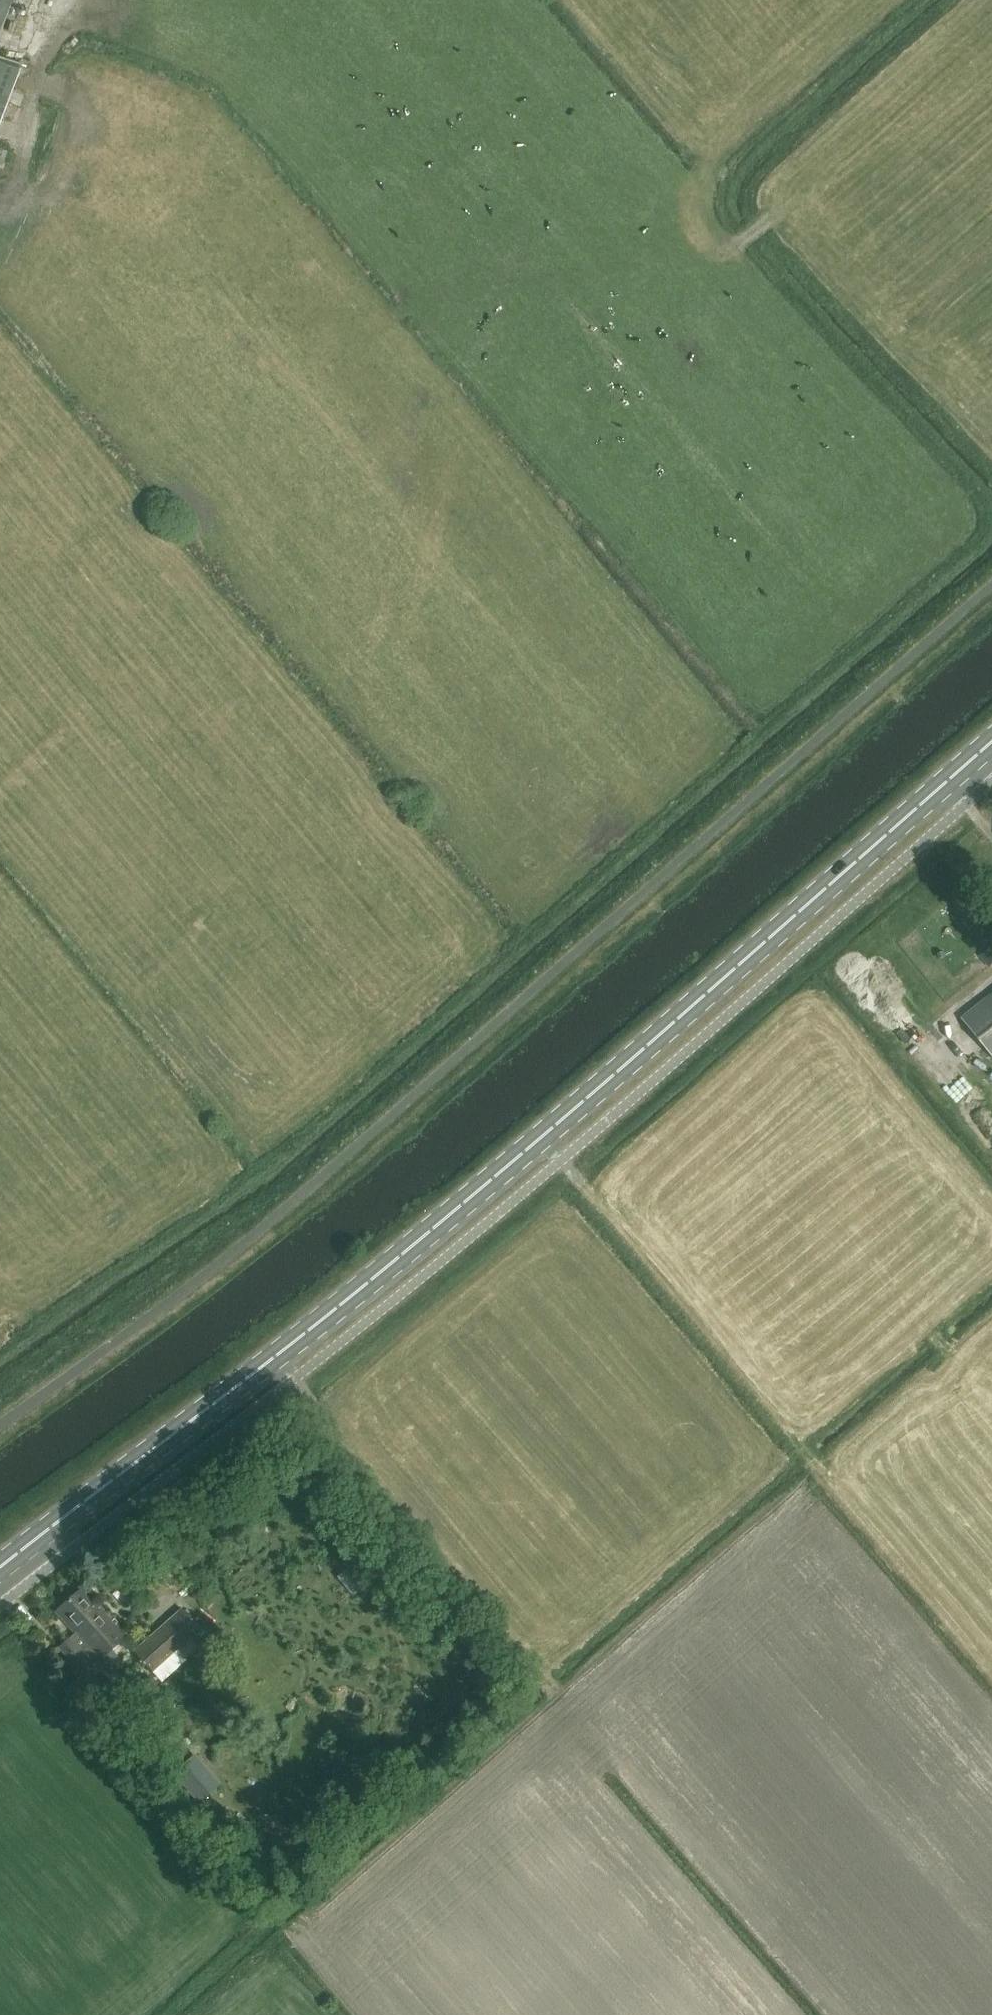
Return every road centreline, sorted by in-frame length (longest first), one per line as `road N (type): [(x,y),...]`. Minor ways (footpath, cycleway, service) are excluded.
road 1 (primary): [(0,1570),(317,1329),(991,741)]

